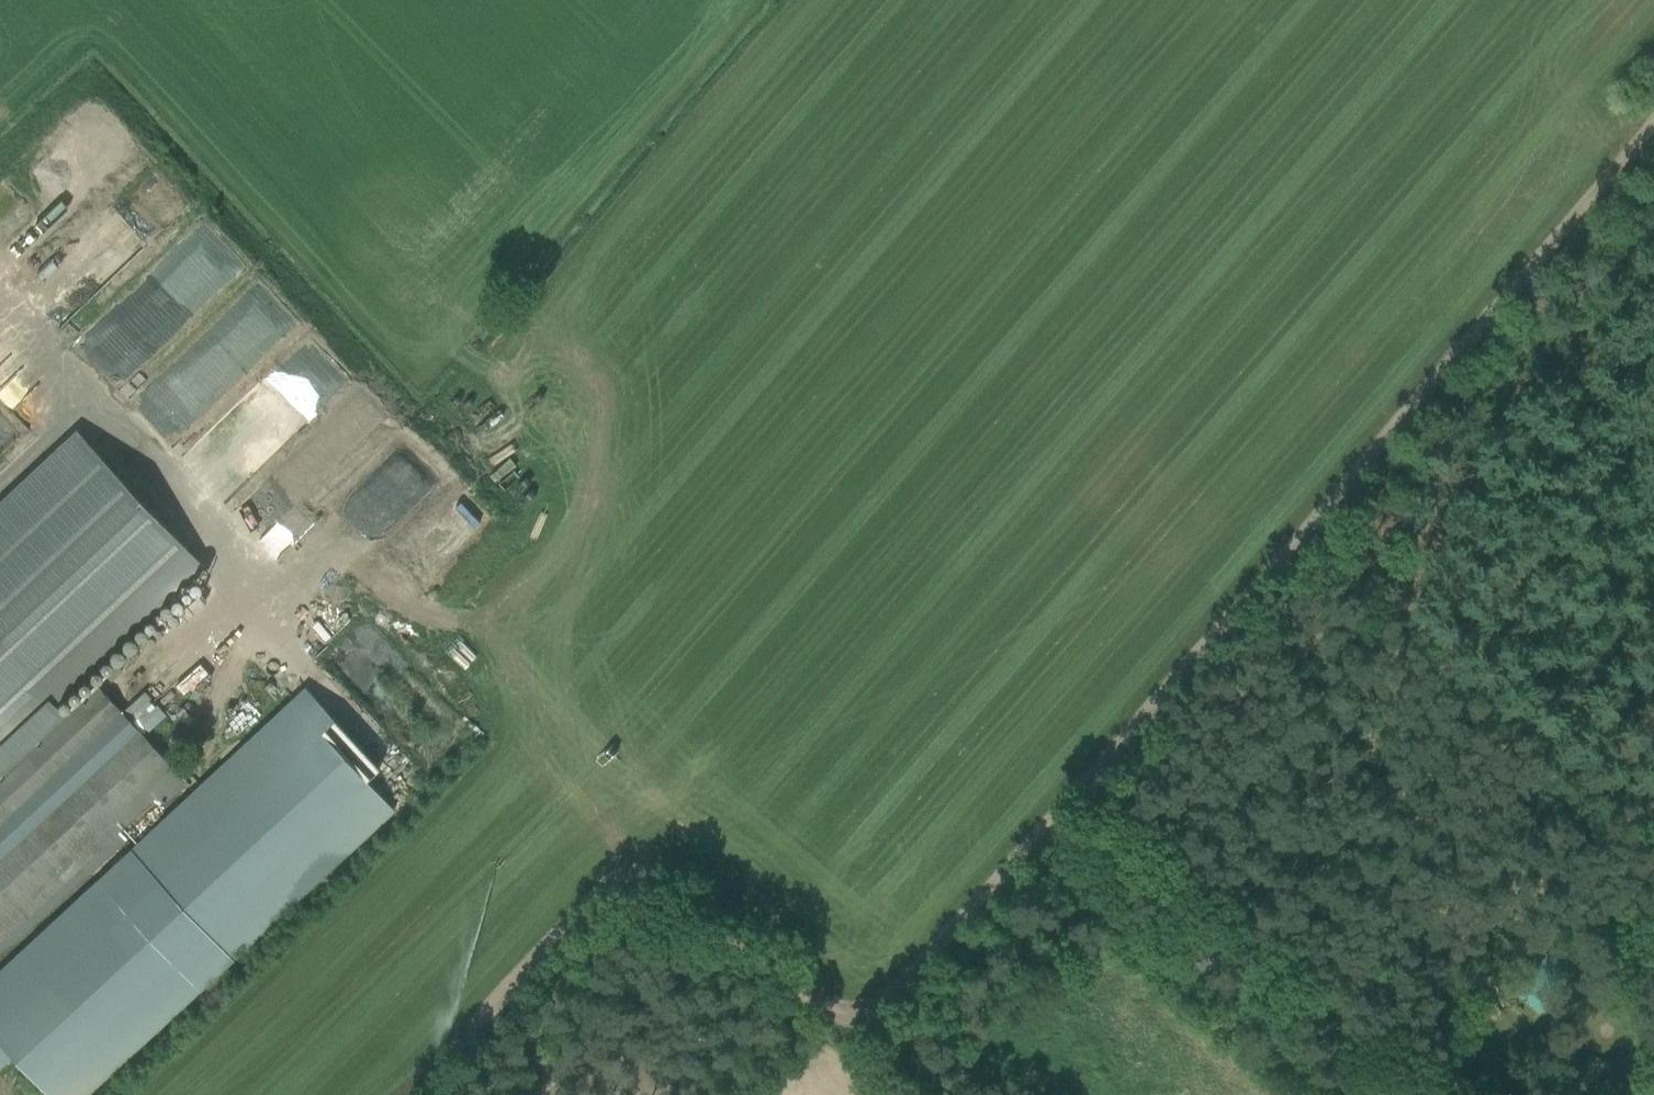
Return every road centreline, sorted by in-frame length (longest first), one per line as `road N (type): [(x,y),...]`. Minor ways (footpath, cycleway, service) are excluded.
road 1 (track): [(1653,117),(882,1007),(844,1018),(750,958),(659,884),(591,917),(405,1094)]

